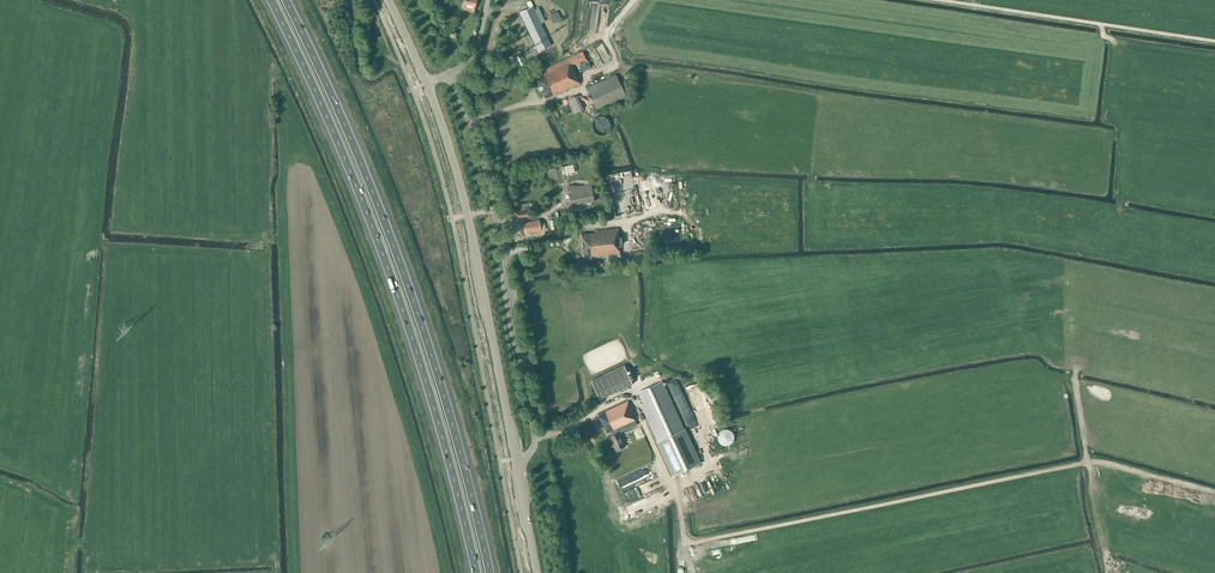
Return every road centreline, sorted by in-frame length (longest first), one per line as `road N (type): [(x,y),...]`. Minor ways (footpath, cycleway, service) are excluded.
road 1 (motorway): [(270,0),(348,166),(407,325),(475,572)]
road 2 (motorway): [(493,572),(447,392),(400,250),(290,0)]
road 3 (unclassified): [(516,461),(532,451),(532,426),(483,163),(449,75)]
road 4 (tertiary): [(516,461),(468,215),(427,83)]

